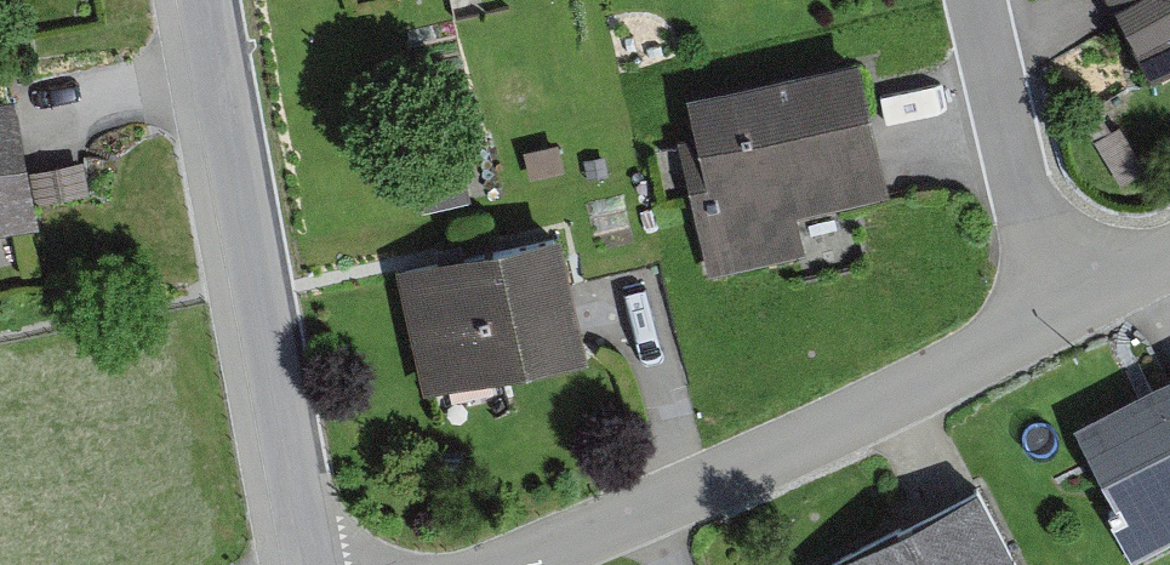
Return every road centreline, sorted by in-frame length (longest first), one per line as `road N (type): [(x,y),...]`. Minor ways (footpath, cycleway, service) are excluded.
road 1 (residential): [(516,564),(818,434),(1066,305)]
road 2 (residential): [(206,0),(312,564)]
road 3 (residential): [(1066,305),(1041,245),(981,0)]

